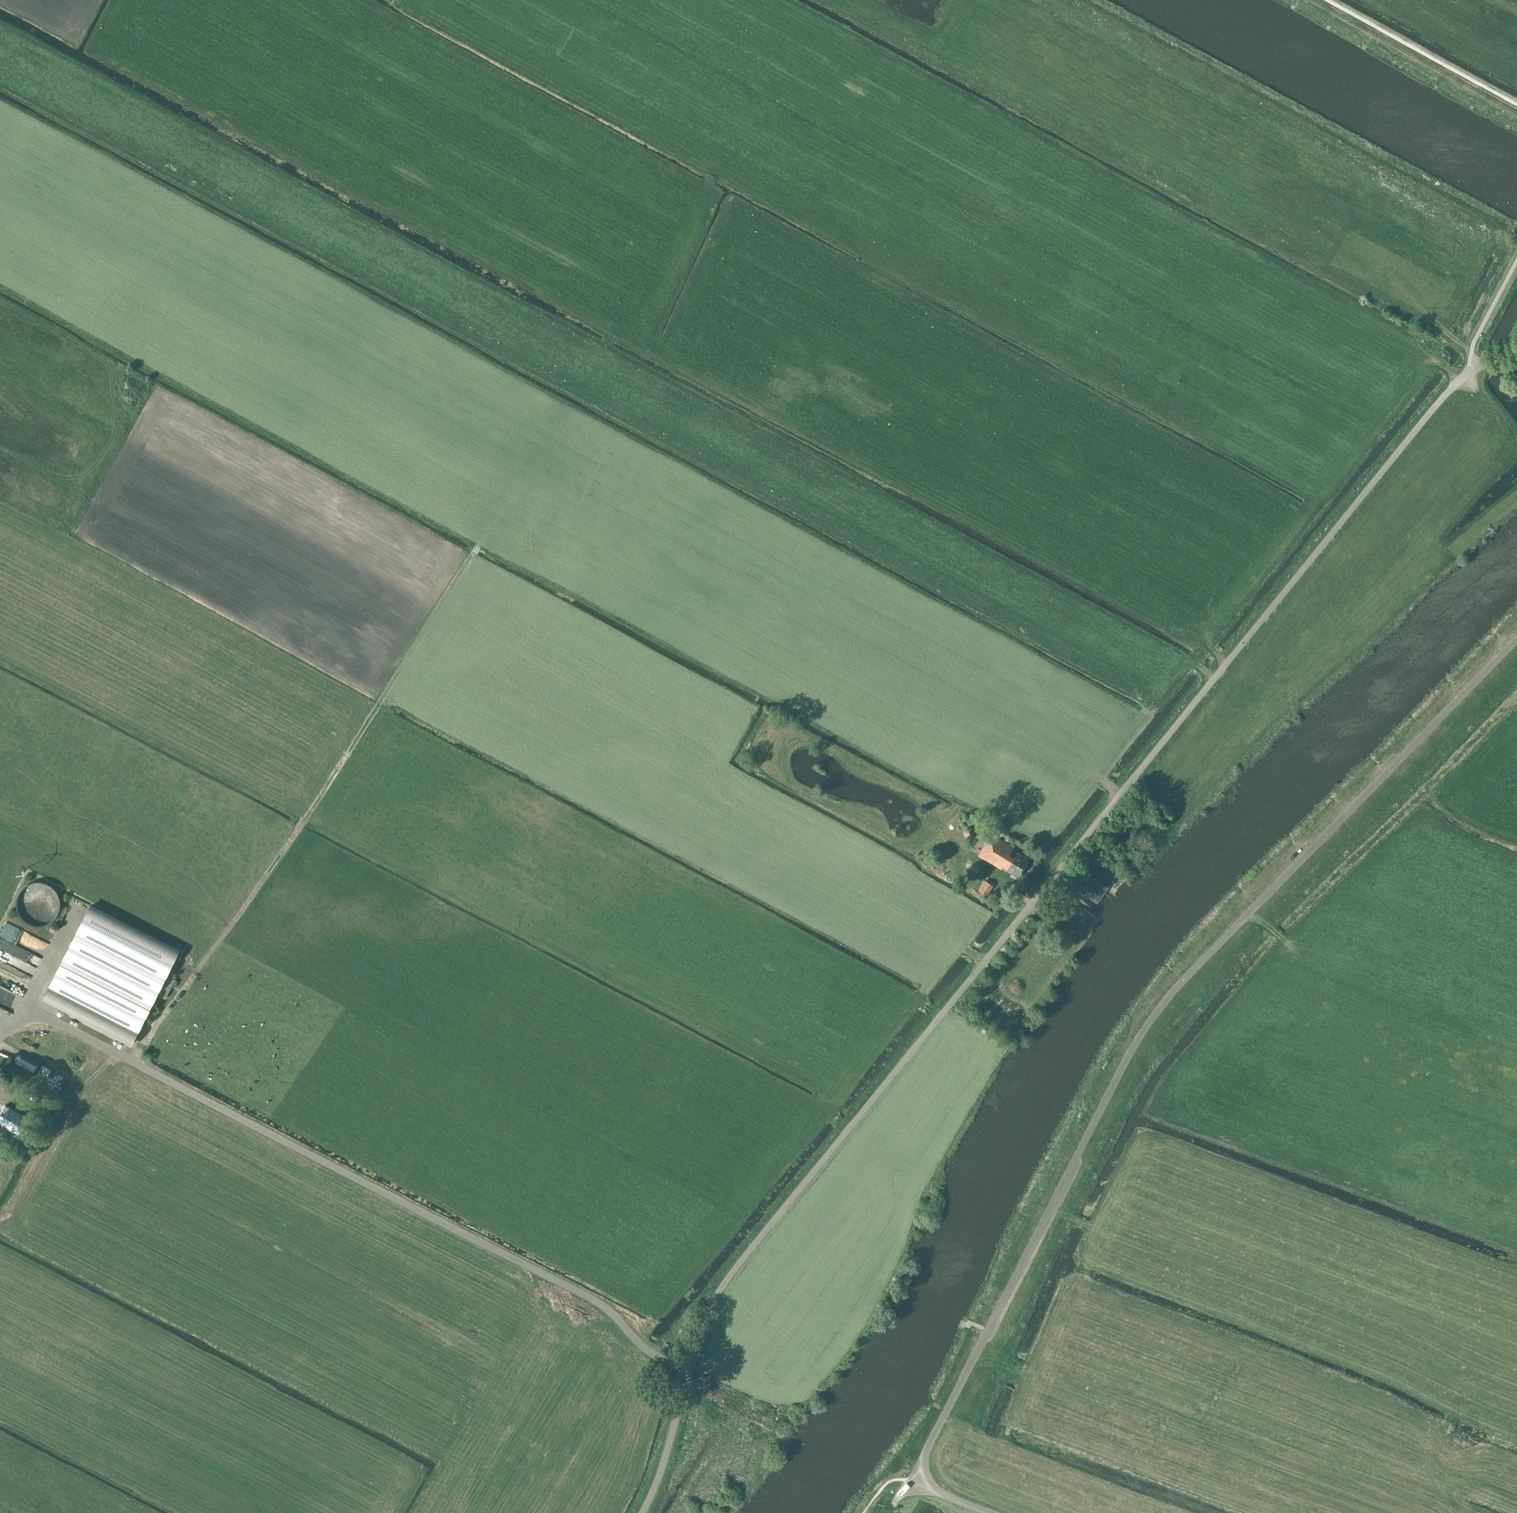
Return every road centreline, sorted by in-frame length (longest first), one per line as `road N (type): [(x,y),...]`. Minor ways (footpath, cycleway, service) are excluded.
road 1 (unclassified): [(689,1369),(732,1277),(1415,430),(1470,373)]
road 2 (unclassified): [(987,1512),(932,1492),(921,1478),(925,1456),(1139,1038),(1190,974),(1516,638)]
road 3 (unclassified): [(689,1369),(654,1356),(601,1304),(95,1041),(49,1021),(0,1040)]
road 4 (unclassified): [(642,1512),(678,1425),(689,1369)]

